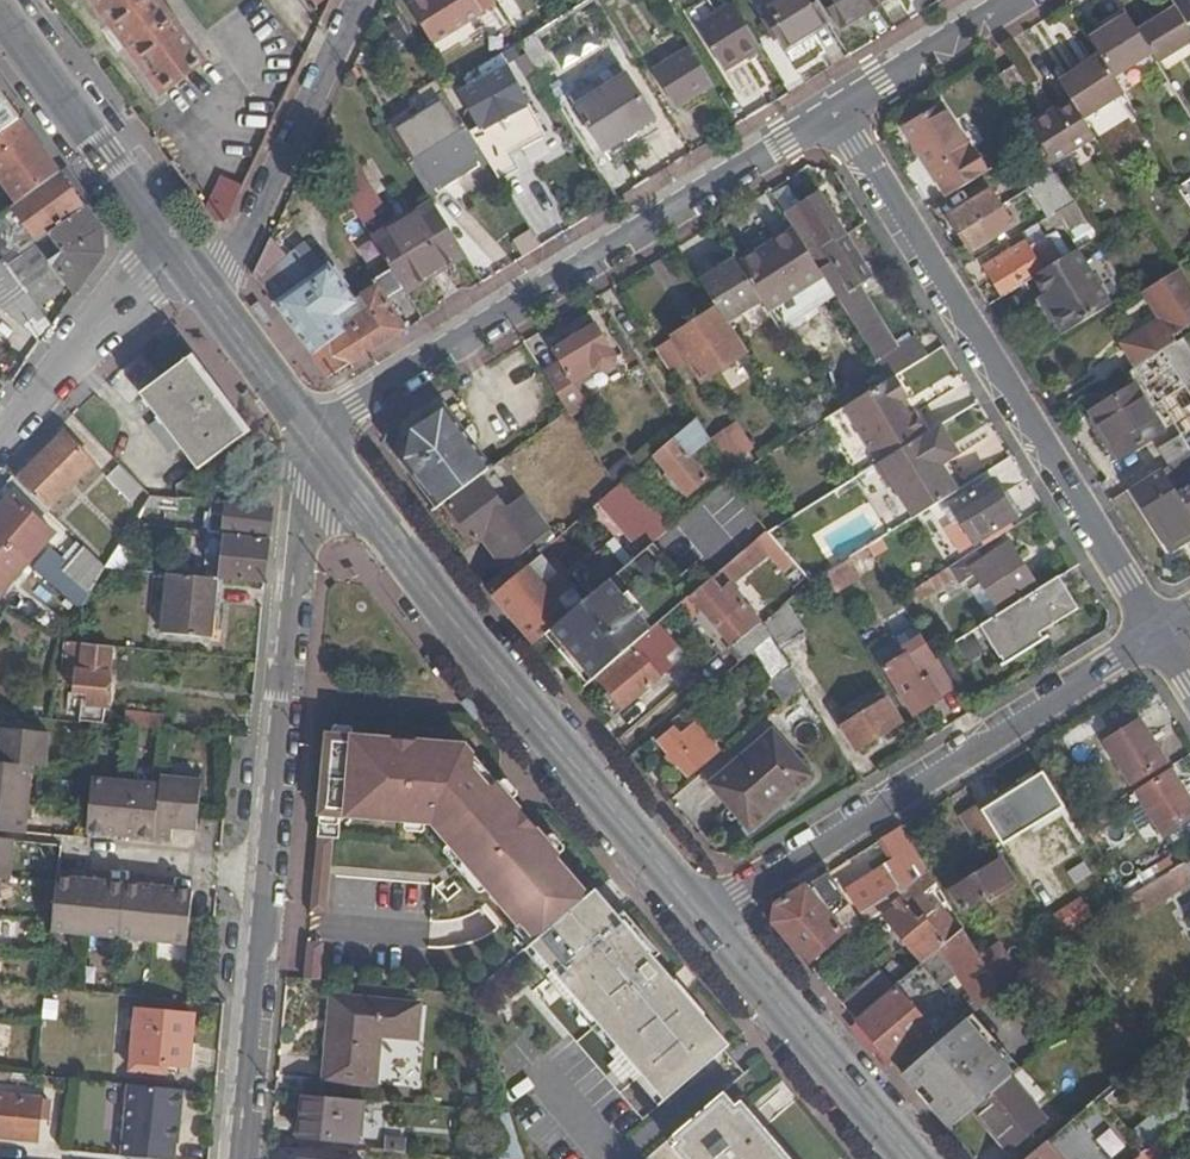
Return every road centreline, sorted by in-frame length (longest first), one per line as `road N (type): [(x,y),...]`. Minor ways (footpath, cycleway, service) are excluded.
road 1 (residential): [(245,1158),(313,434)]
road 2 (unclassified): [(833,112),(1160,633)]
road 3 (unclassified): [(313,434),(833,112)]
road 4 (tertiary): [(313,434),(694,911)]
road 5 (unclassified): [(1160,633),(694,911)]
road 6 (tertiary): [(694,911),(909,1158)]
road 7 (unclassified): [(350,0),(208,291)]
road 8 (tertiary): [(0,21),(176,252)]
road 9 (residential): [(0,446),(96,329),(176,252)]
road 10 (unclassified): [(833,112),(1010,0)]
road 11 (tertiary): [(208,291),(313,434)]

